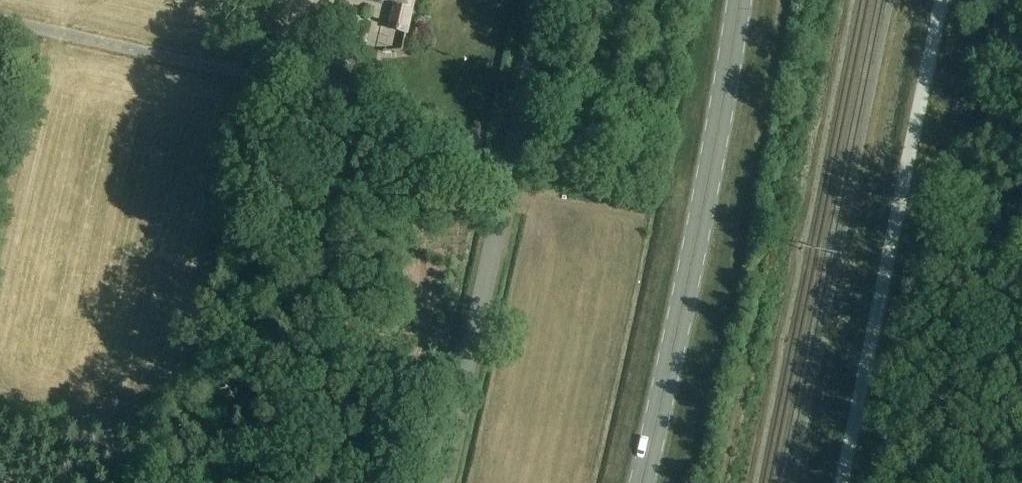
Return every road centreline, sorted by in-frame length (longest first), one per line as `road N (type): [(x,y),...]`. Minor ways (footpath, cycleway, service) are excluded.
road 1 (unclassified): [(441,482),(549,0)]
road 2 (track): [(843,482),(942,0)]
road 3 (secondary): [(644,482),(739,0)]

